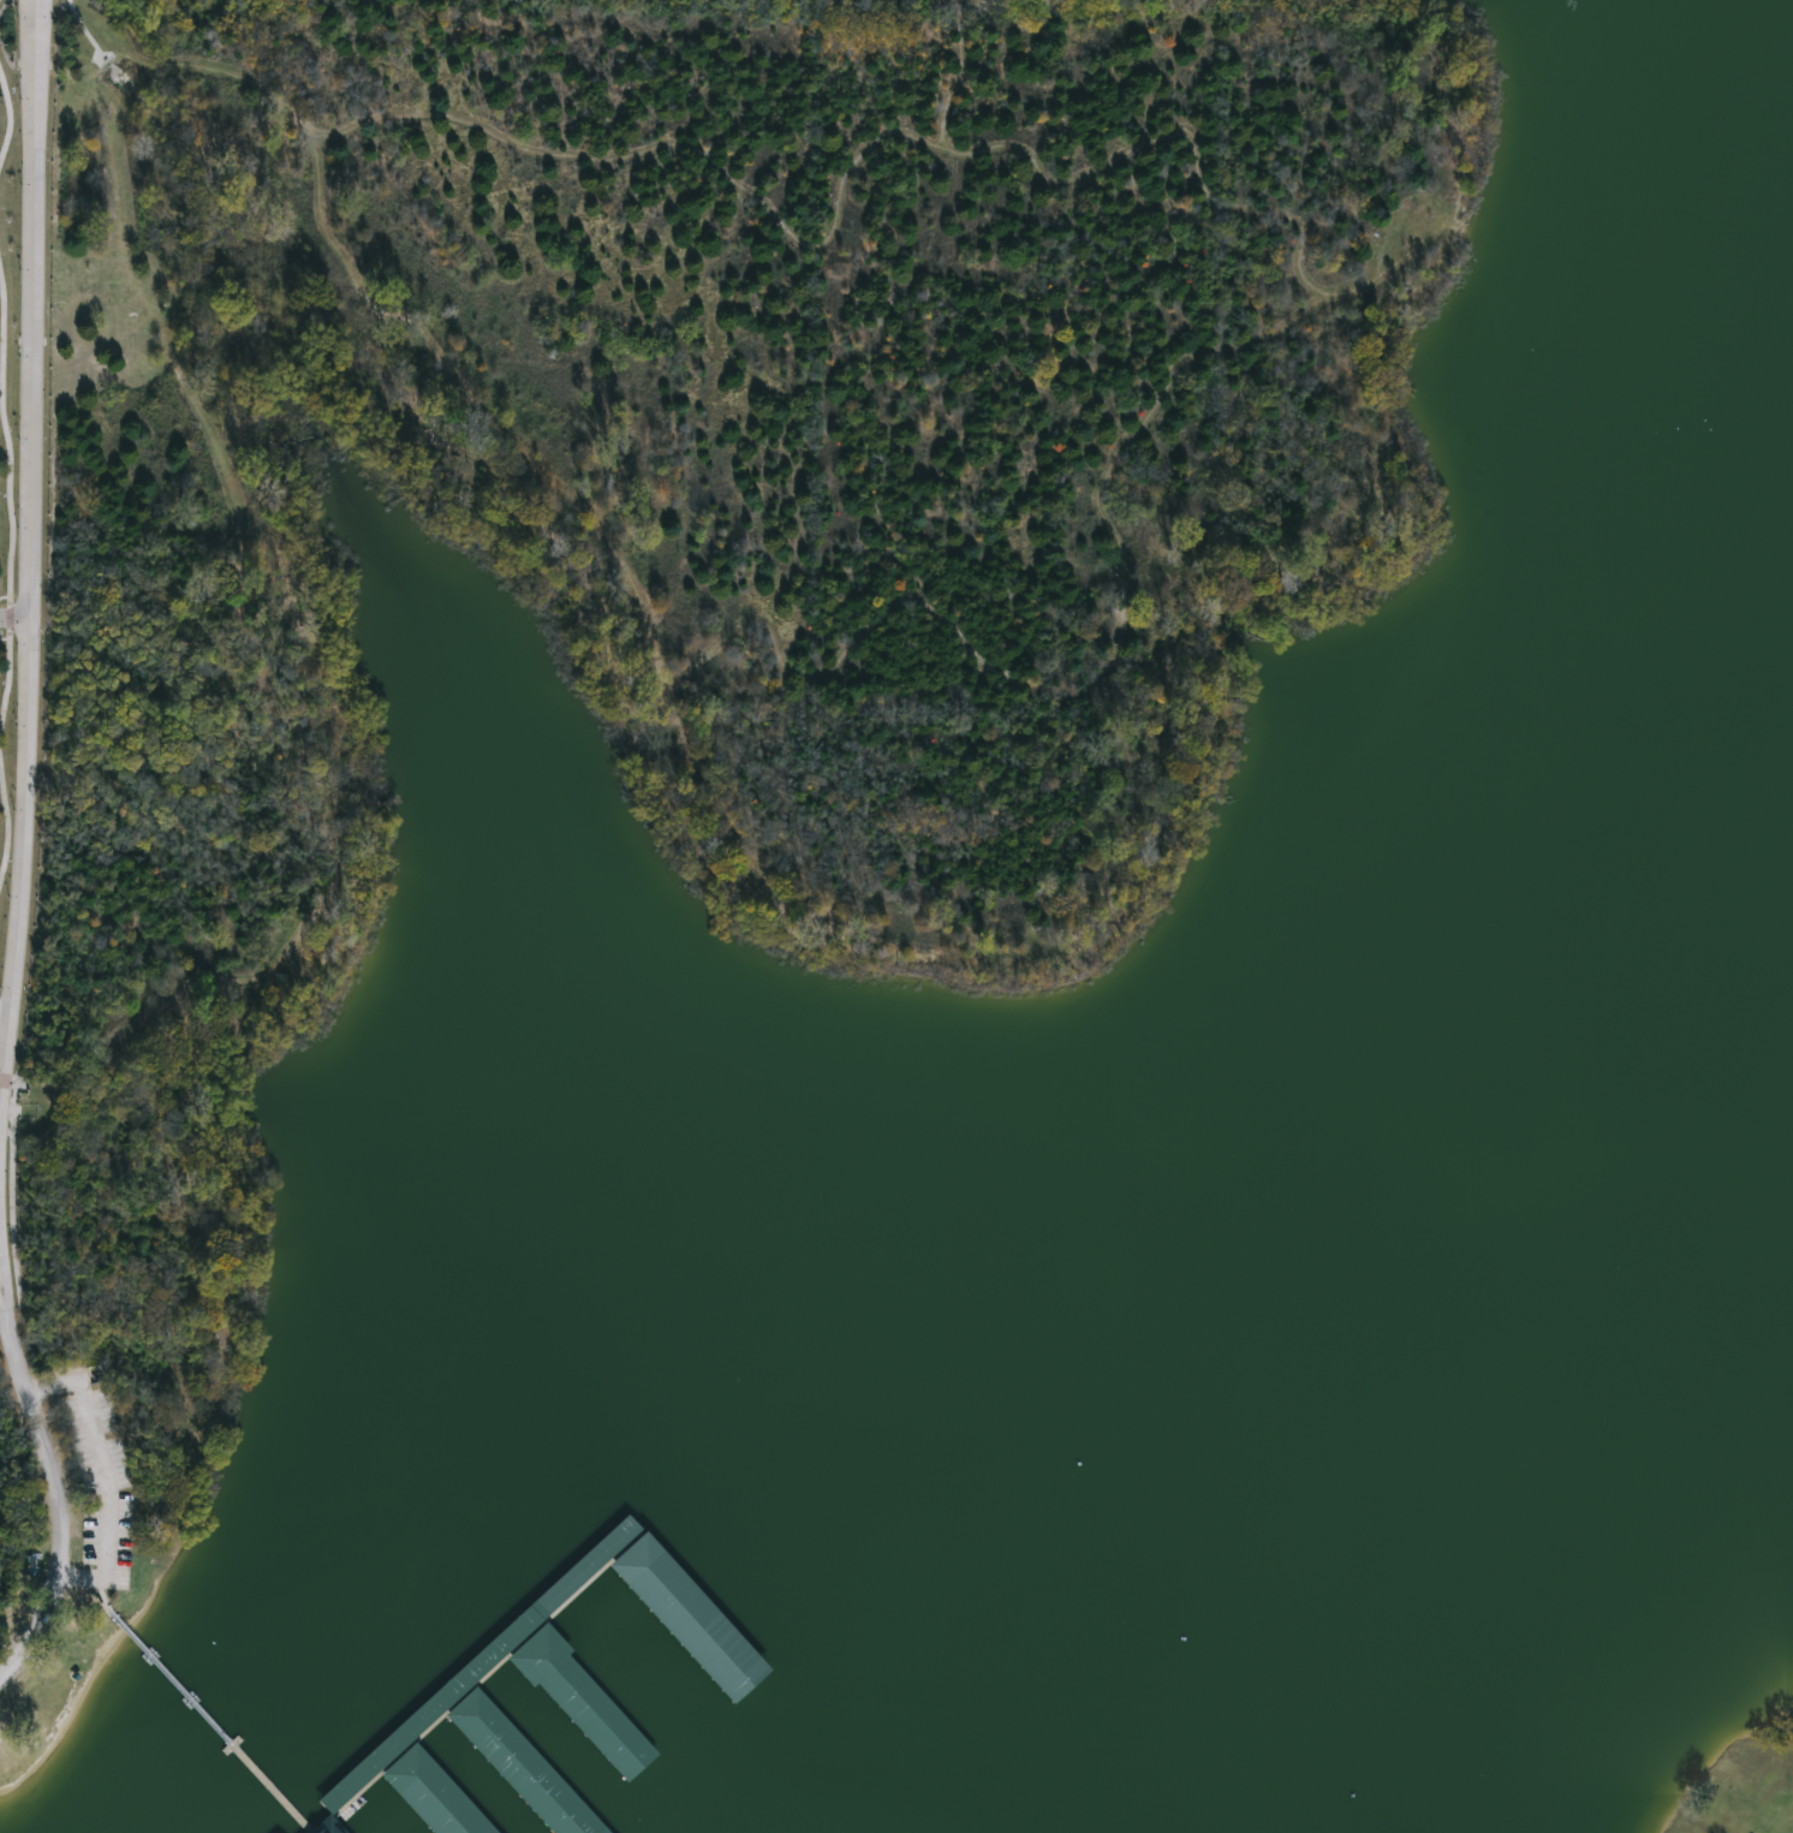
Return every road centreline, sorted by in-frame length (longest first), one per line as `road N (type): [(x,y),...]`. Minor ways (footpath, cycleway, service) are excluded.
road 1 (residential): [(0,1675),(36,1633),(65,1548),(13,1338),(0,1207),(0,1088),(22,927),(31,618)]
road 2 (tertiary): [(31,618),(38,0)]

